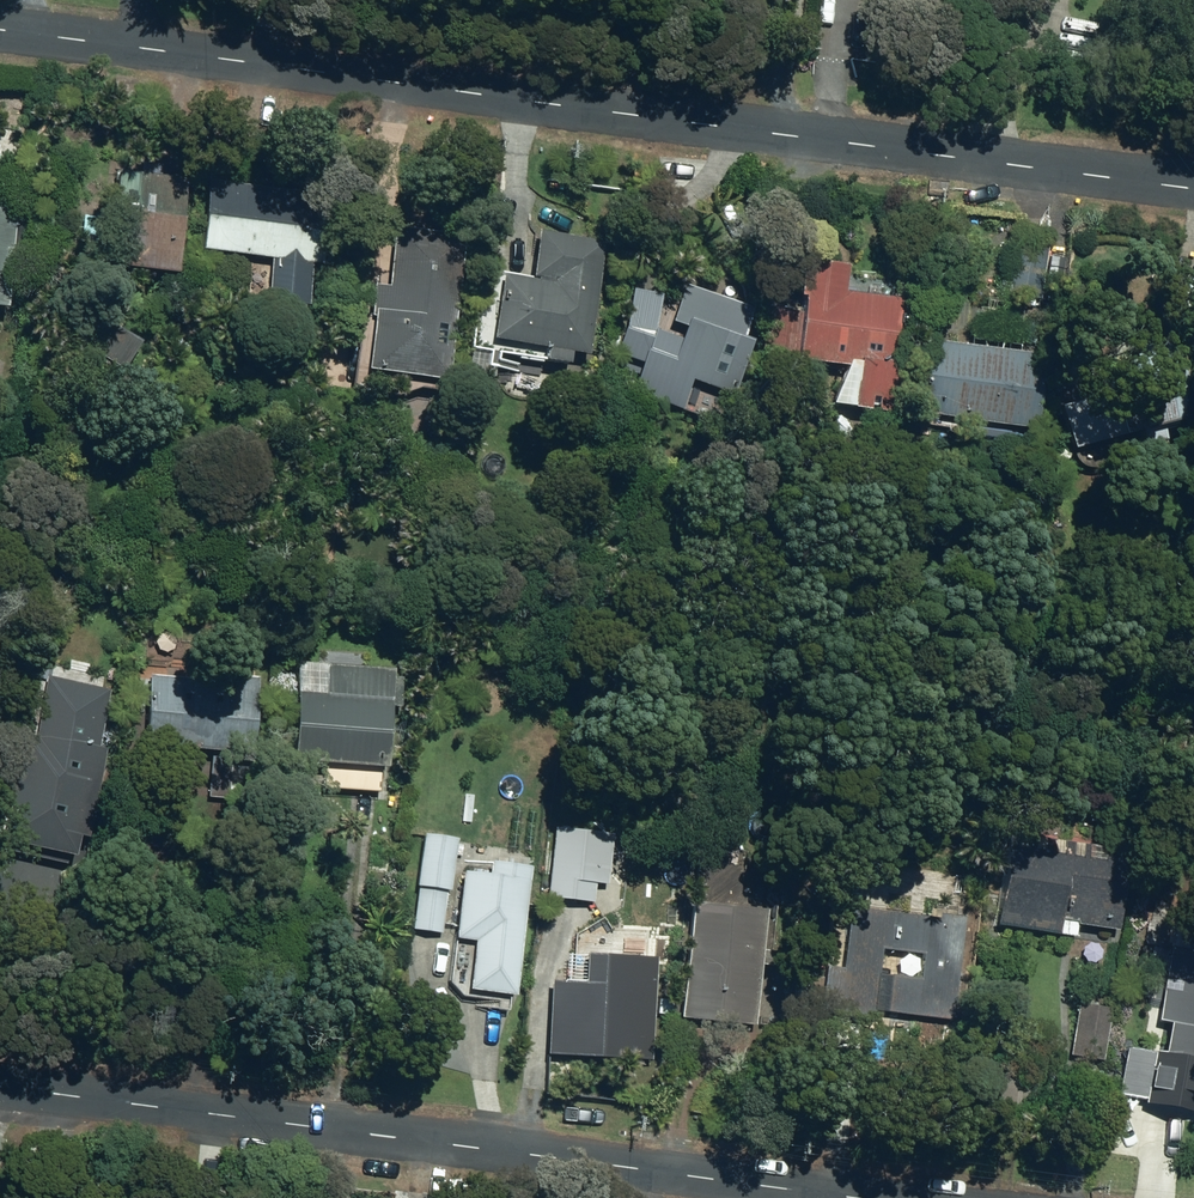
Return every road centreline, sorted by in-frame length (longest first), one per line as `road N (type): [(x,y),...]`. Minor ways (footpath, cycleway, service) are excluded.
road 1 (residential): [(1193,188),(0,29)]
road 2 (residential): [(0,1088),(958,1197)]

